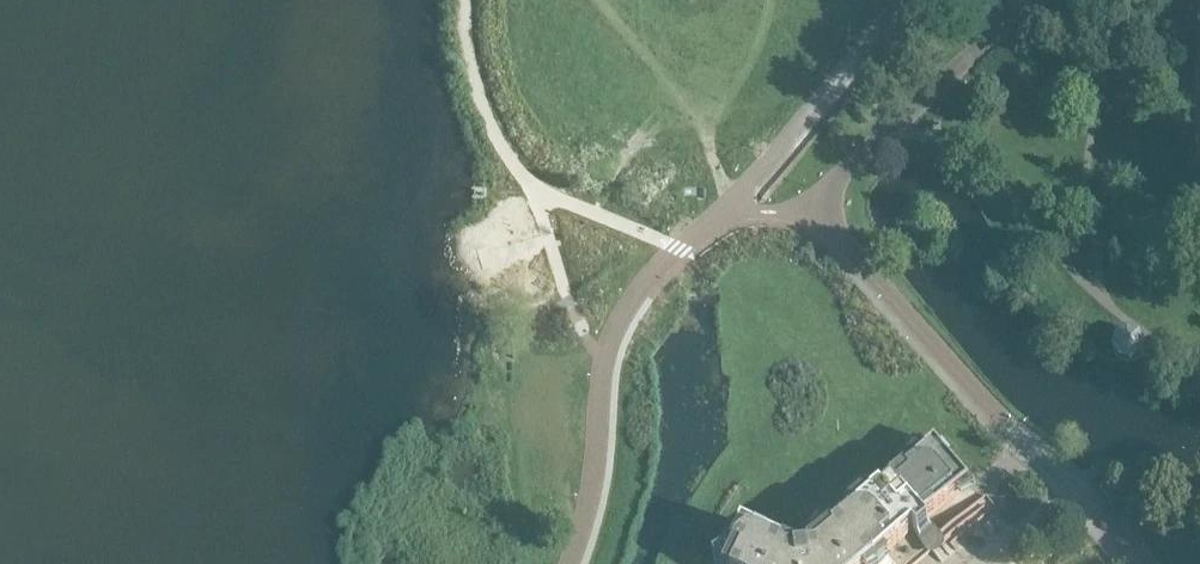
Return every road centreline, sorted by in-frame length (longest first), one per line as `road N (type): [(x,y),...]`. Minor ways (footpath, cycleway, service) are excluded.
road 1 (residential): [(1141,563),(1077,484),(1003,416),(809,205)]
road 2 (residential): [(809,205),(1039,0)]

